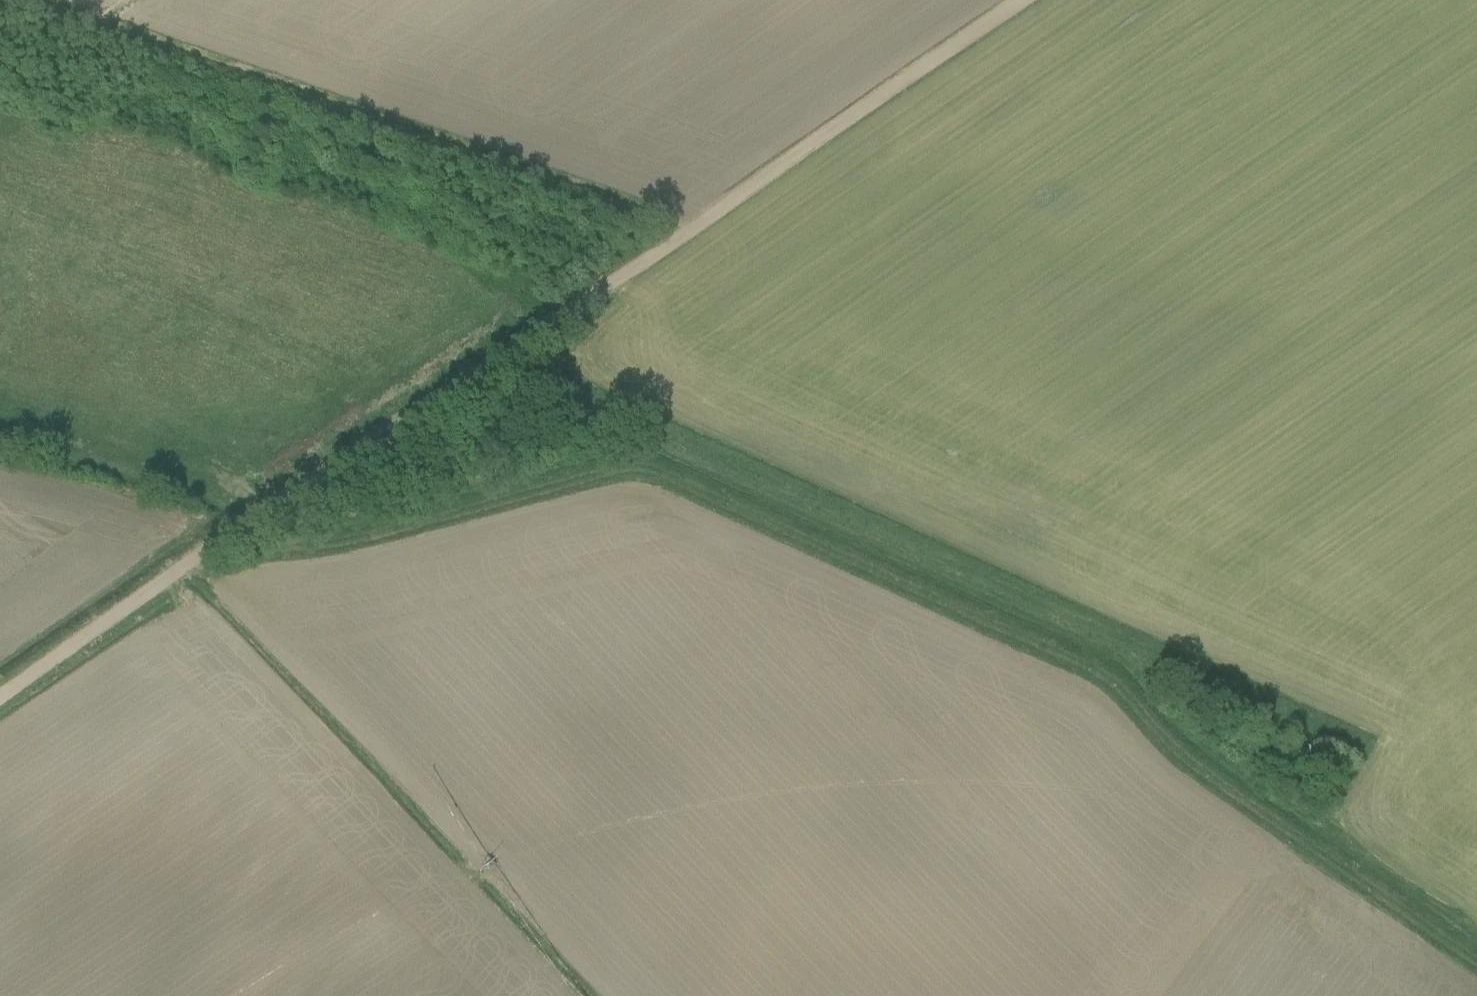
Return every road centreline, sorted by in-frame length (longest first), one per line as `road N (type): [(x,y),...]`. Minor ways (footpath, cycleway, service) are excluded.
road 1 (track): [(0,697),(1021,0)]

